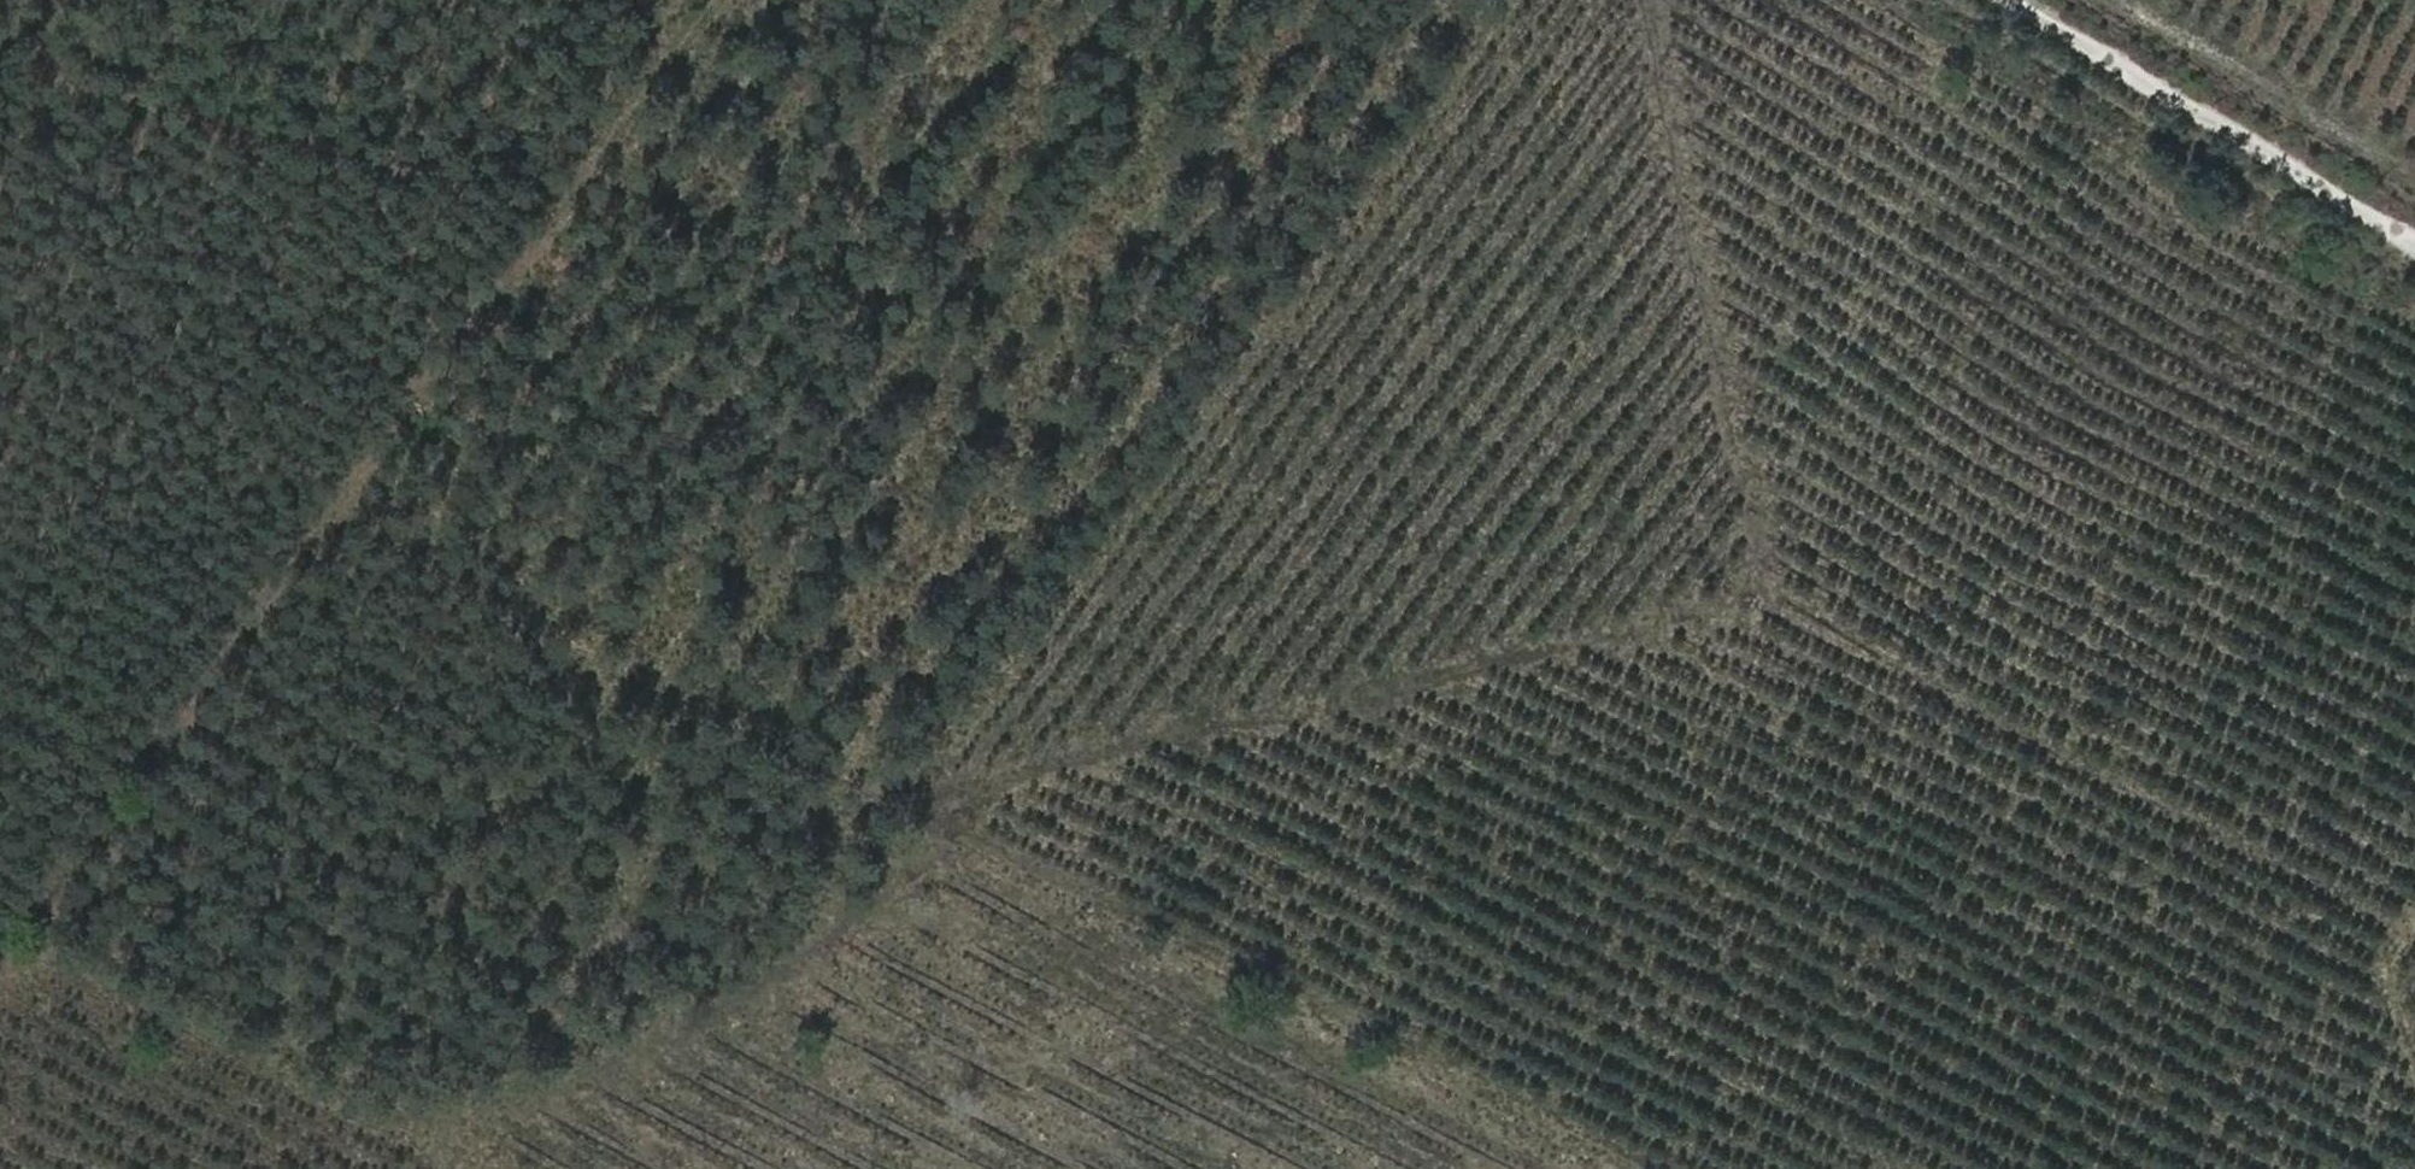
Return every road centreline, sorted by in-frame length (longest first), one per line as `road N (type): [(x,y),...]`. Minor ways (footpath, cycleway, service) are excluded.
road 1 (track): [(2414,243),(2002,0)]

